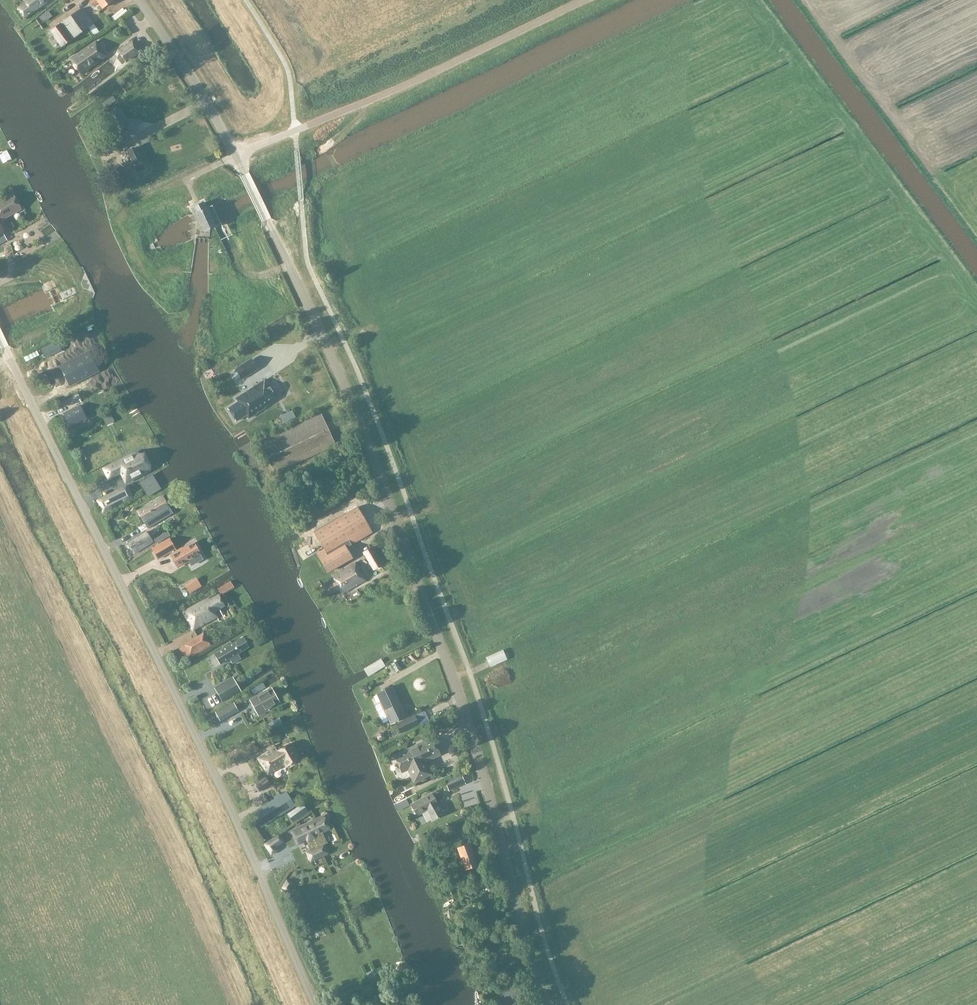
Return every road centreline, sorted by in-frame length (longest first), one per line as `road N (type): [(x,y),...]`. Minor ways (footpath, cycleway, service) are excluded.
road 1 (tertiary): [(548,1004),(454,679),(354,406),(236,155)]
road 2 (unclassified): [(315,1004),(233,814),(0,339)]
road 3 (unclassified): [(236,155),(584,0)]
road 4 (tertiary): [(236,155),(140,0)]

